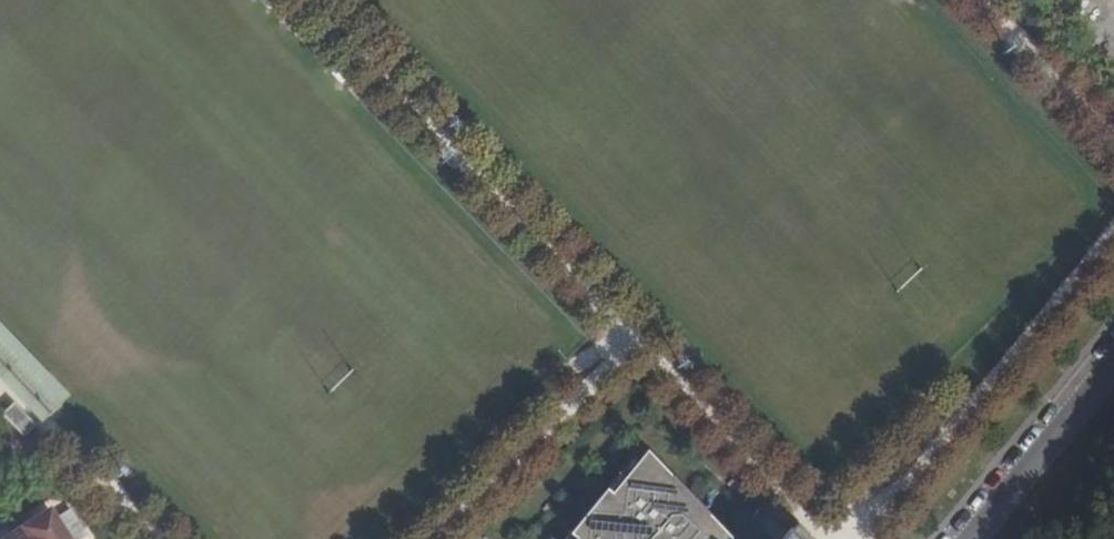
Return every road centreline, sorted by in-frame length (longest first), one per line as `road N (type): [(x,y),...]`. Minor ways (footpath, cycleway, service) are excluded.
road 1 (residential): [(1113,361),(968,538)]

